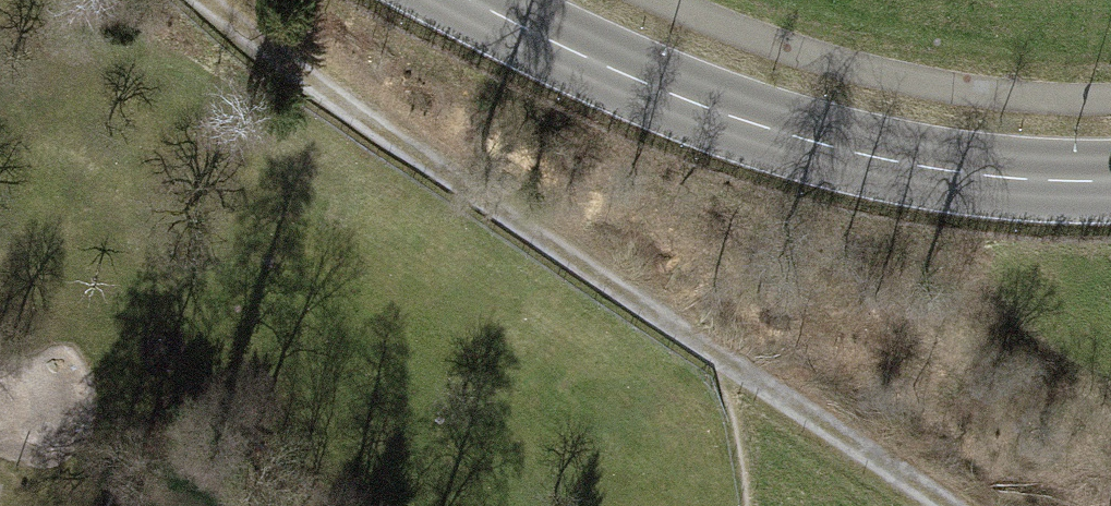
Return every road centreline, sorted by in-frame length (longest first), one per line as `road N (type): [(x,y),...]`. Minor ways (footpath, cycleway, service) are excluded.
road 1 (track): [(191,0),(932,505)]
road 2 (secondary): [(1110,183),(956,179),(682,102),(458,0)]

